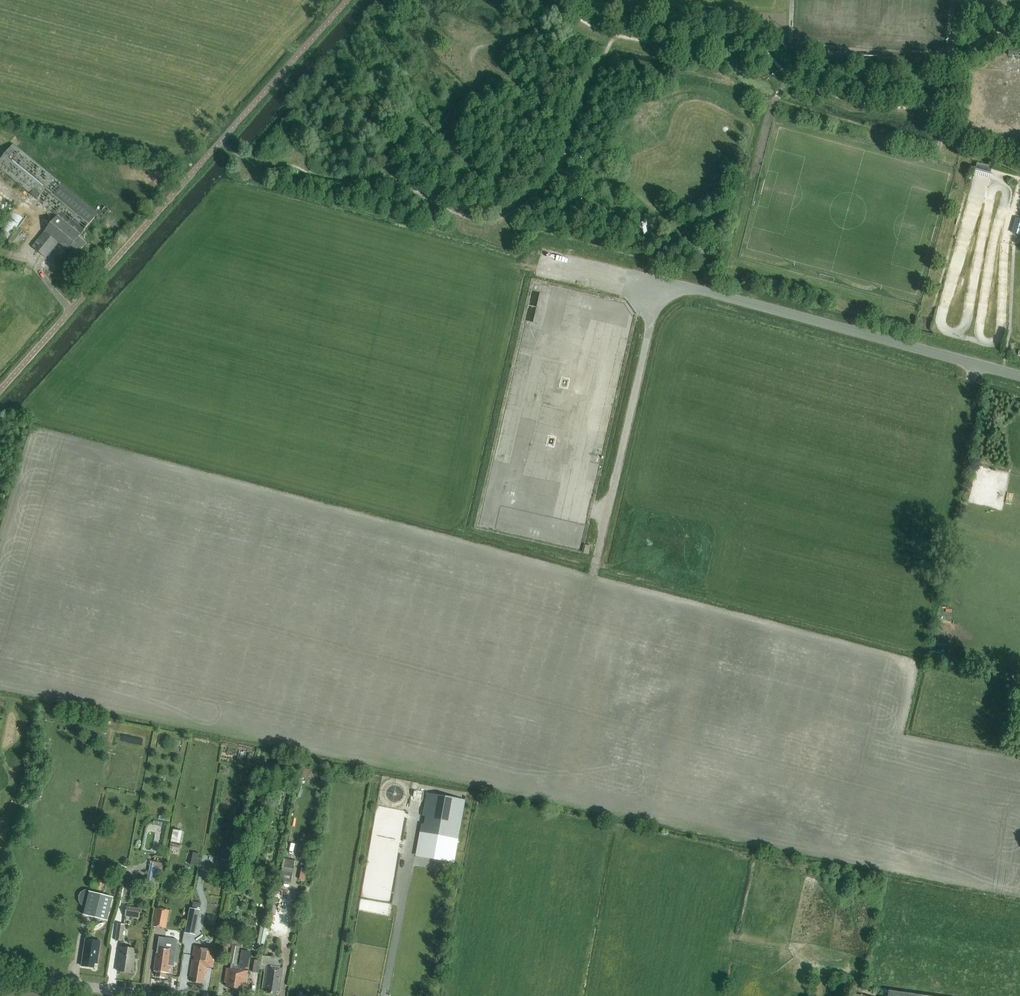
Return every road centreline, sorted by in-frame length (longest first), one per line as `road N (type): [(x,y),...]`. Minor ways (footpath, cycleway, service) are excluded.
road 1 (tertiary): [(157,995),(0,975)]

